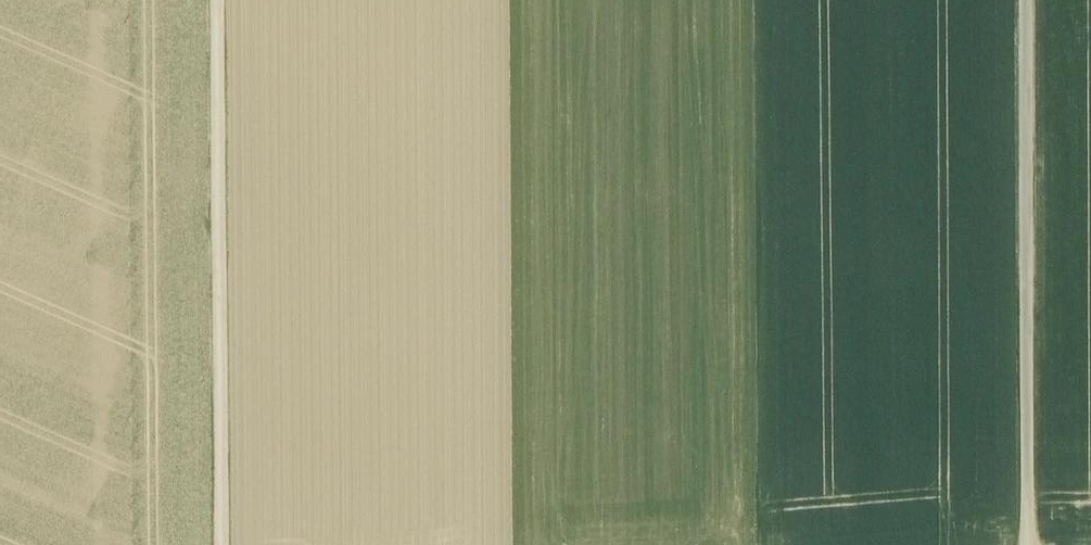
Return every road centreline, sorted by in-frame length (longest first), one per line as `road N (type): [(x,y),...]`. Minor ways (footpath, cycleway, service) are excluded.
road 1 (unclassified): [(217,0),(228,544)]
road 2 (track): [(1026,0),(1028,544)]

